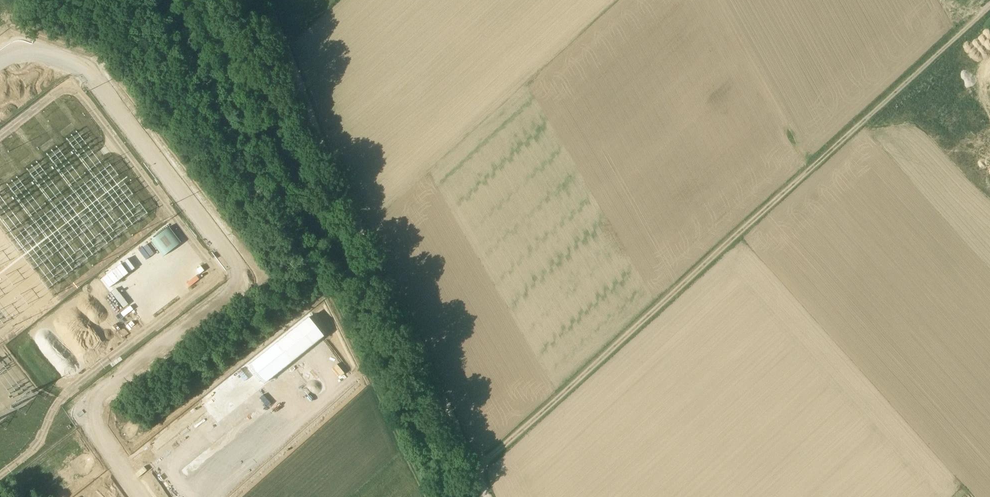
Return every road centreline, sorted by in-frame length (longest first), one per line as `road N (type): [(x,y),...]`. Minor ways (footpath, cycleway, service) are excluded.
road 1 (track): [(475,472),(989,7)]
road 2 (track): [(188,0),(226,54),(269,168),(431,496)]
road 3 (track): [(486,496),(346,208),(260,0)]

